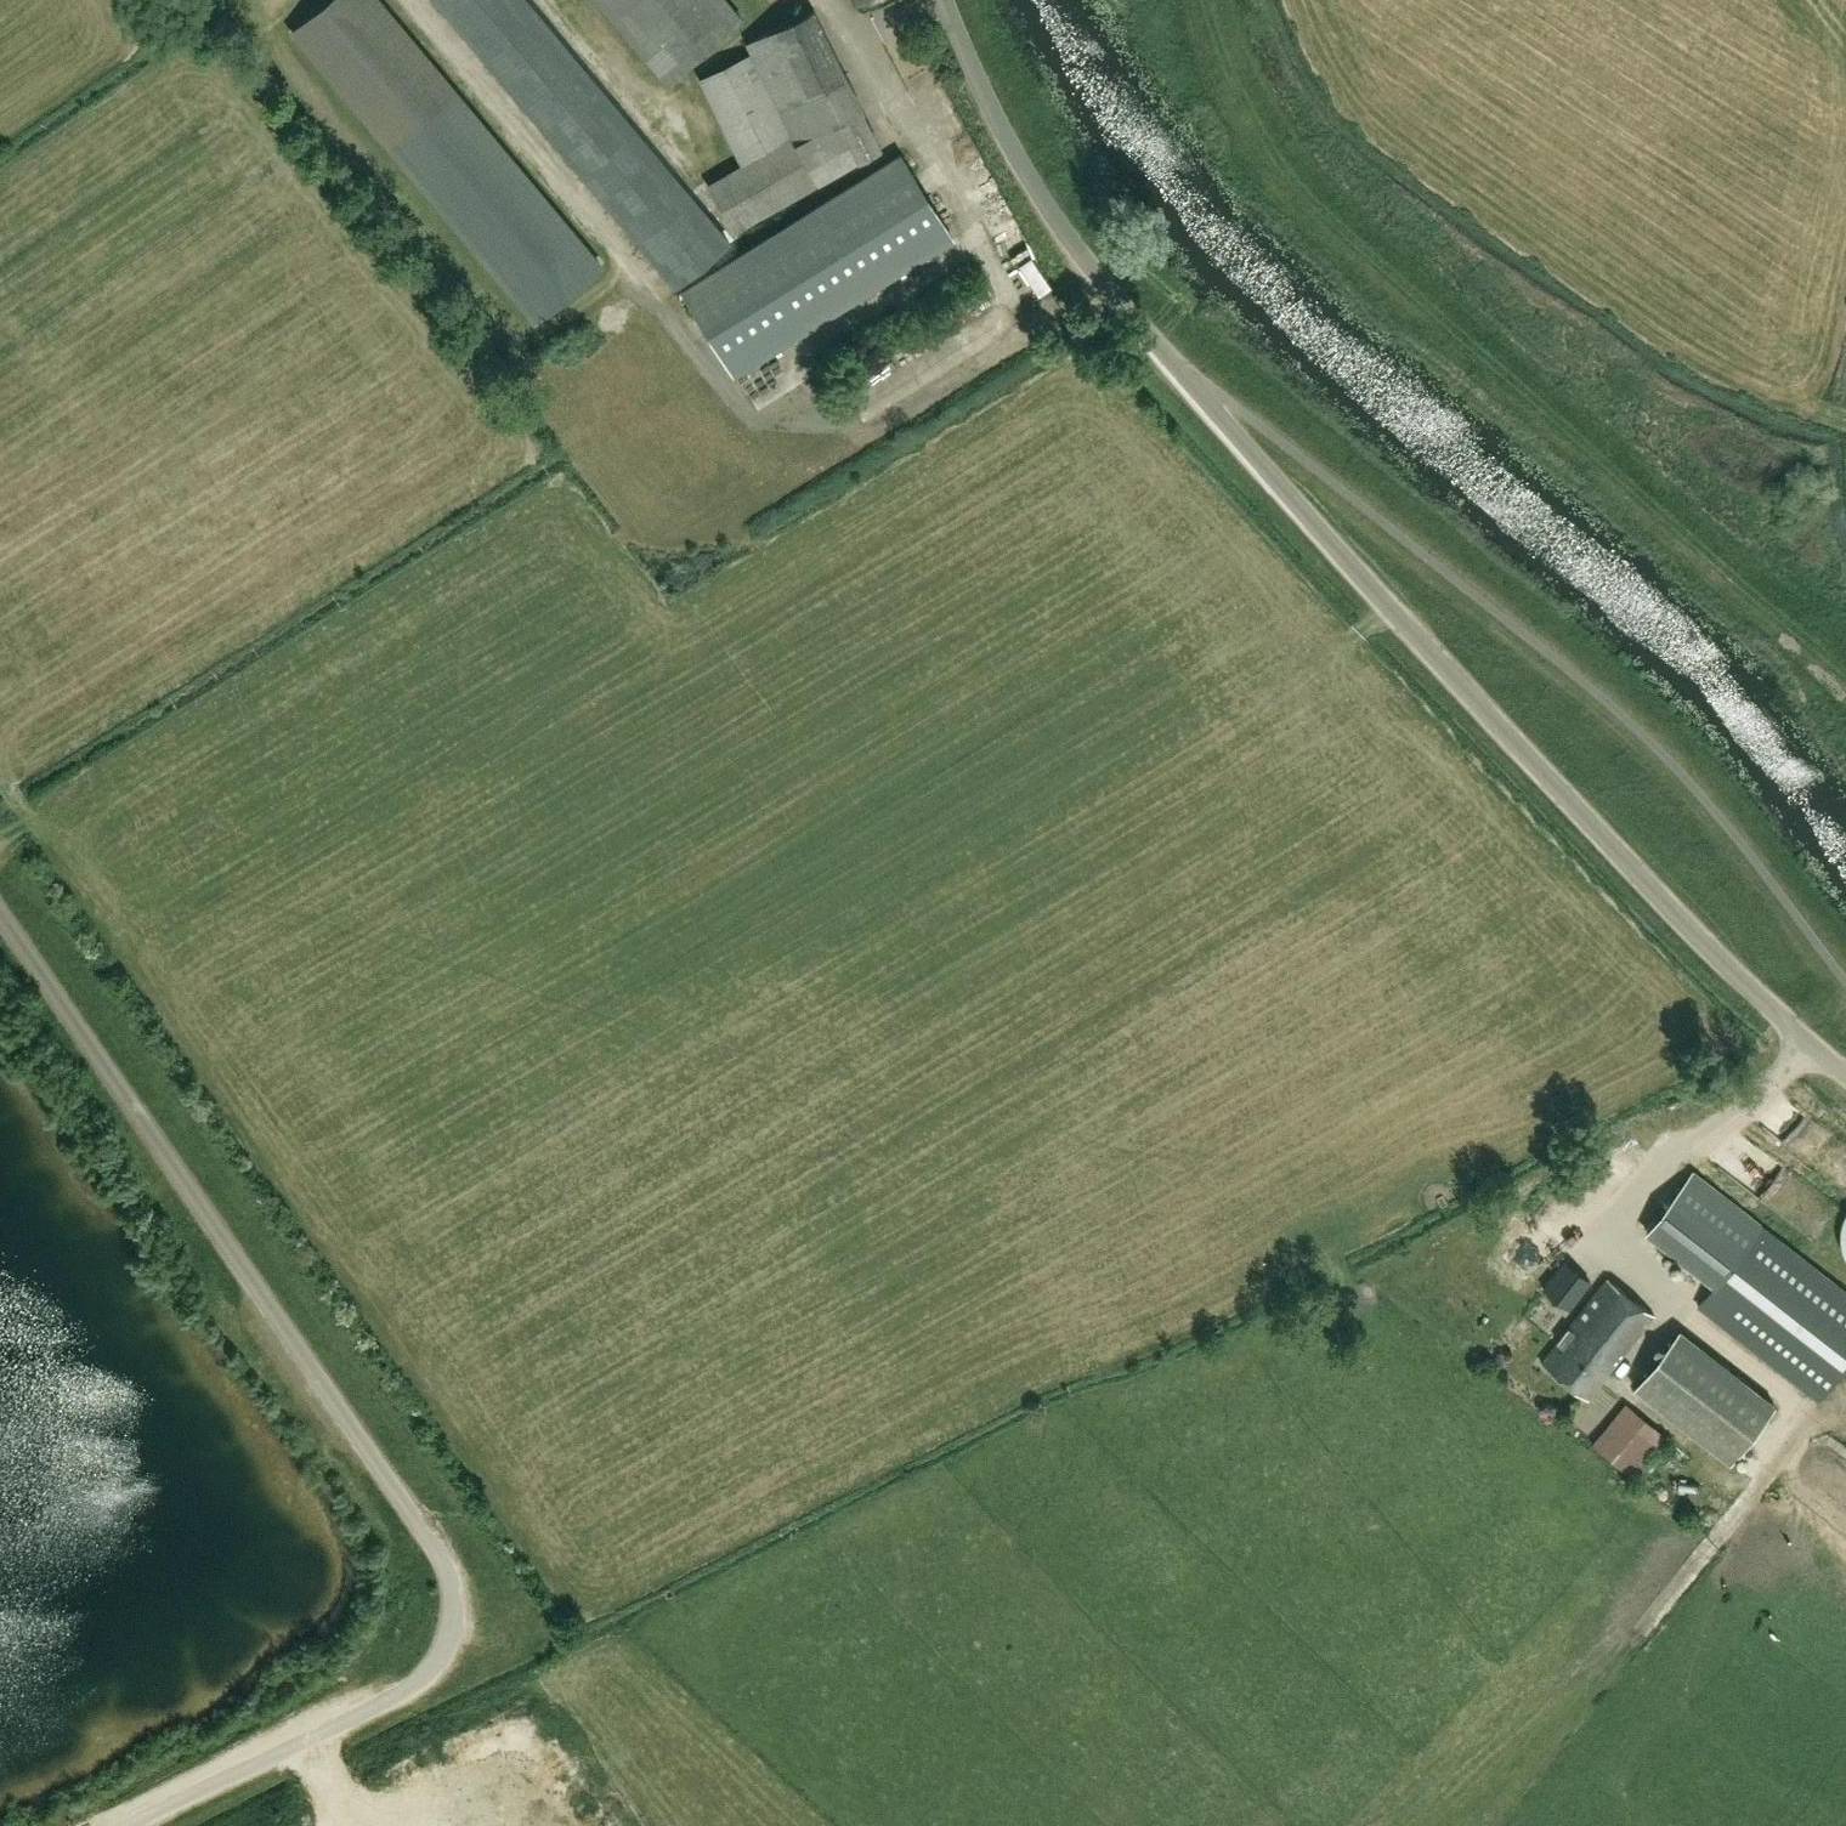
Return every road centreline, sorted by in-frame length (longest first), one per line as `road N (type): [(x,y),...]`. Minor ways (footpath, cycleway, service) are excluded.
road 1 (unclassified): [(1845,1072),(1678,917),(1362,578),(1095,275),(1008,149),(946,0)]
road 2 (track): [(1845,678),(1317,209),(1249,117),(1207,0)]

